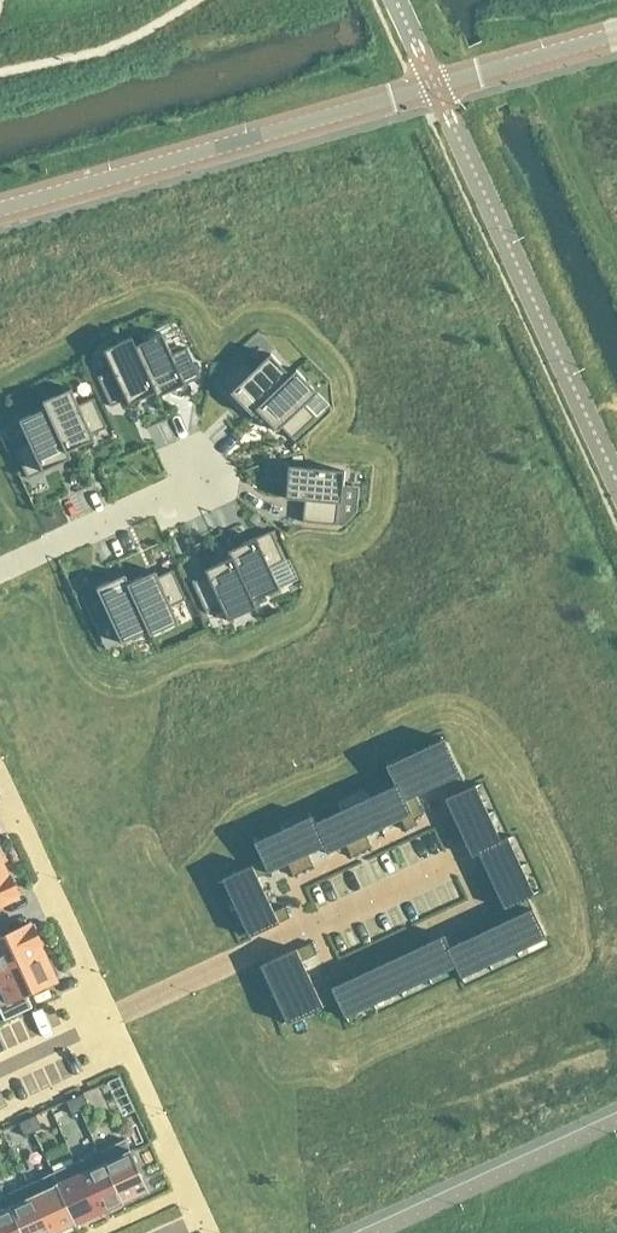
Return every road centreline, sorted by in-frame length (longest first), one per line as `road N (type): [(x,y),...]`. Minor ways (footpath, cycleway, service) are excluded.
road 1 (unclassified): [(435,85),(0,209)]
road 2 (residential): [(112,1017),(444,865)]
road 3 (residential): [(0,777),(112,1017)]
road 4 (residential): [(0,570),(200,473)]
road 5 (residential): [(616,33),(435,85)]
road 6 (residential): [(112,1017),(0,1069)]

